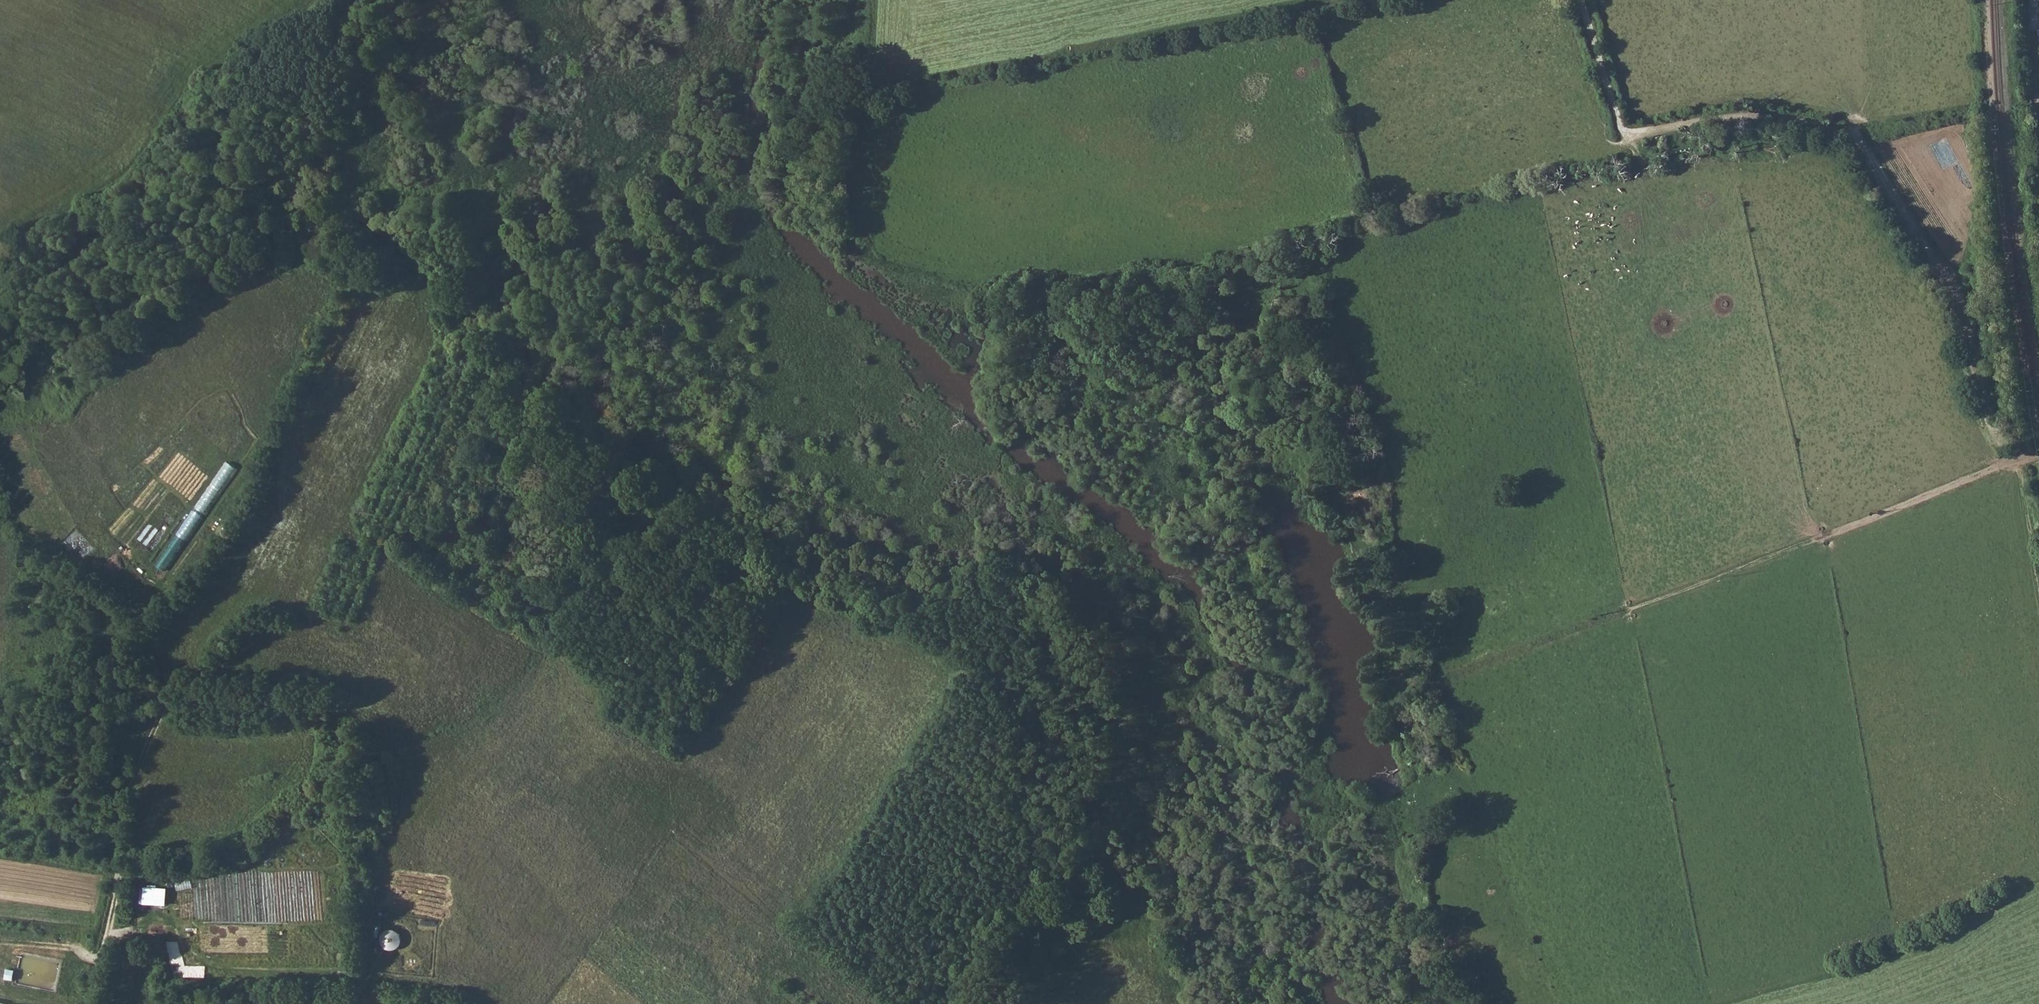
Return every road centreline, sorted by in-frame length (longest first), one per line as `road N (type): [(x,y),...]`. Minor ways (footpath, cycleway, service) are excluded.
road 1 (track): [(1577,0),(1617,126),(1628,133),(1714,112),(1836,132),(1874,171),(1947,284),(1988,412),(2031,460),(2038,458)]
road 2 (track): [(2031,460),(1424,683)]
road 3 (track): [(93,1003),(125,822),(168,688)]

